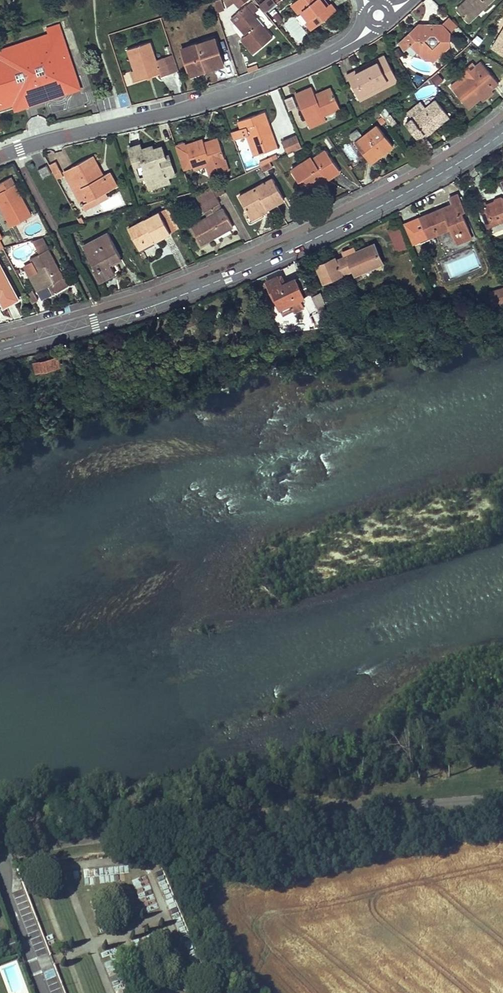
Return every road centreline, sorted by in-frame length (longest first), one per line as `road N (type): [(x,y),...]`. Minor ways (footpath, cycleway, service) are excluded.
road 1 (tertiary): [(502,133),(411,190),(239,272),(0,350)]
road 2 (residential): [(0,860),(52,840),(502,797)]
road 3 (residential): [(381,22),(304,67),(0,155)]
road 4 (unclassified): [(0,873),(44,992)]

